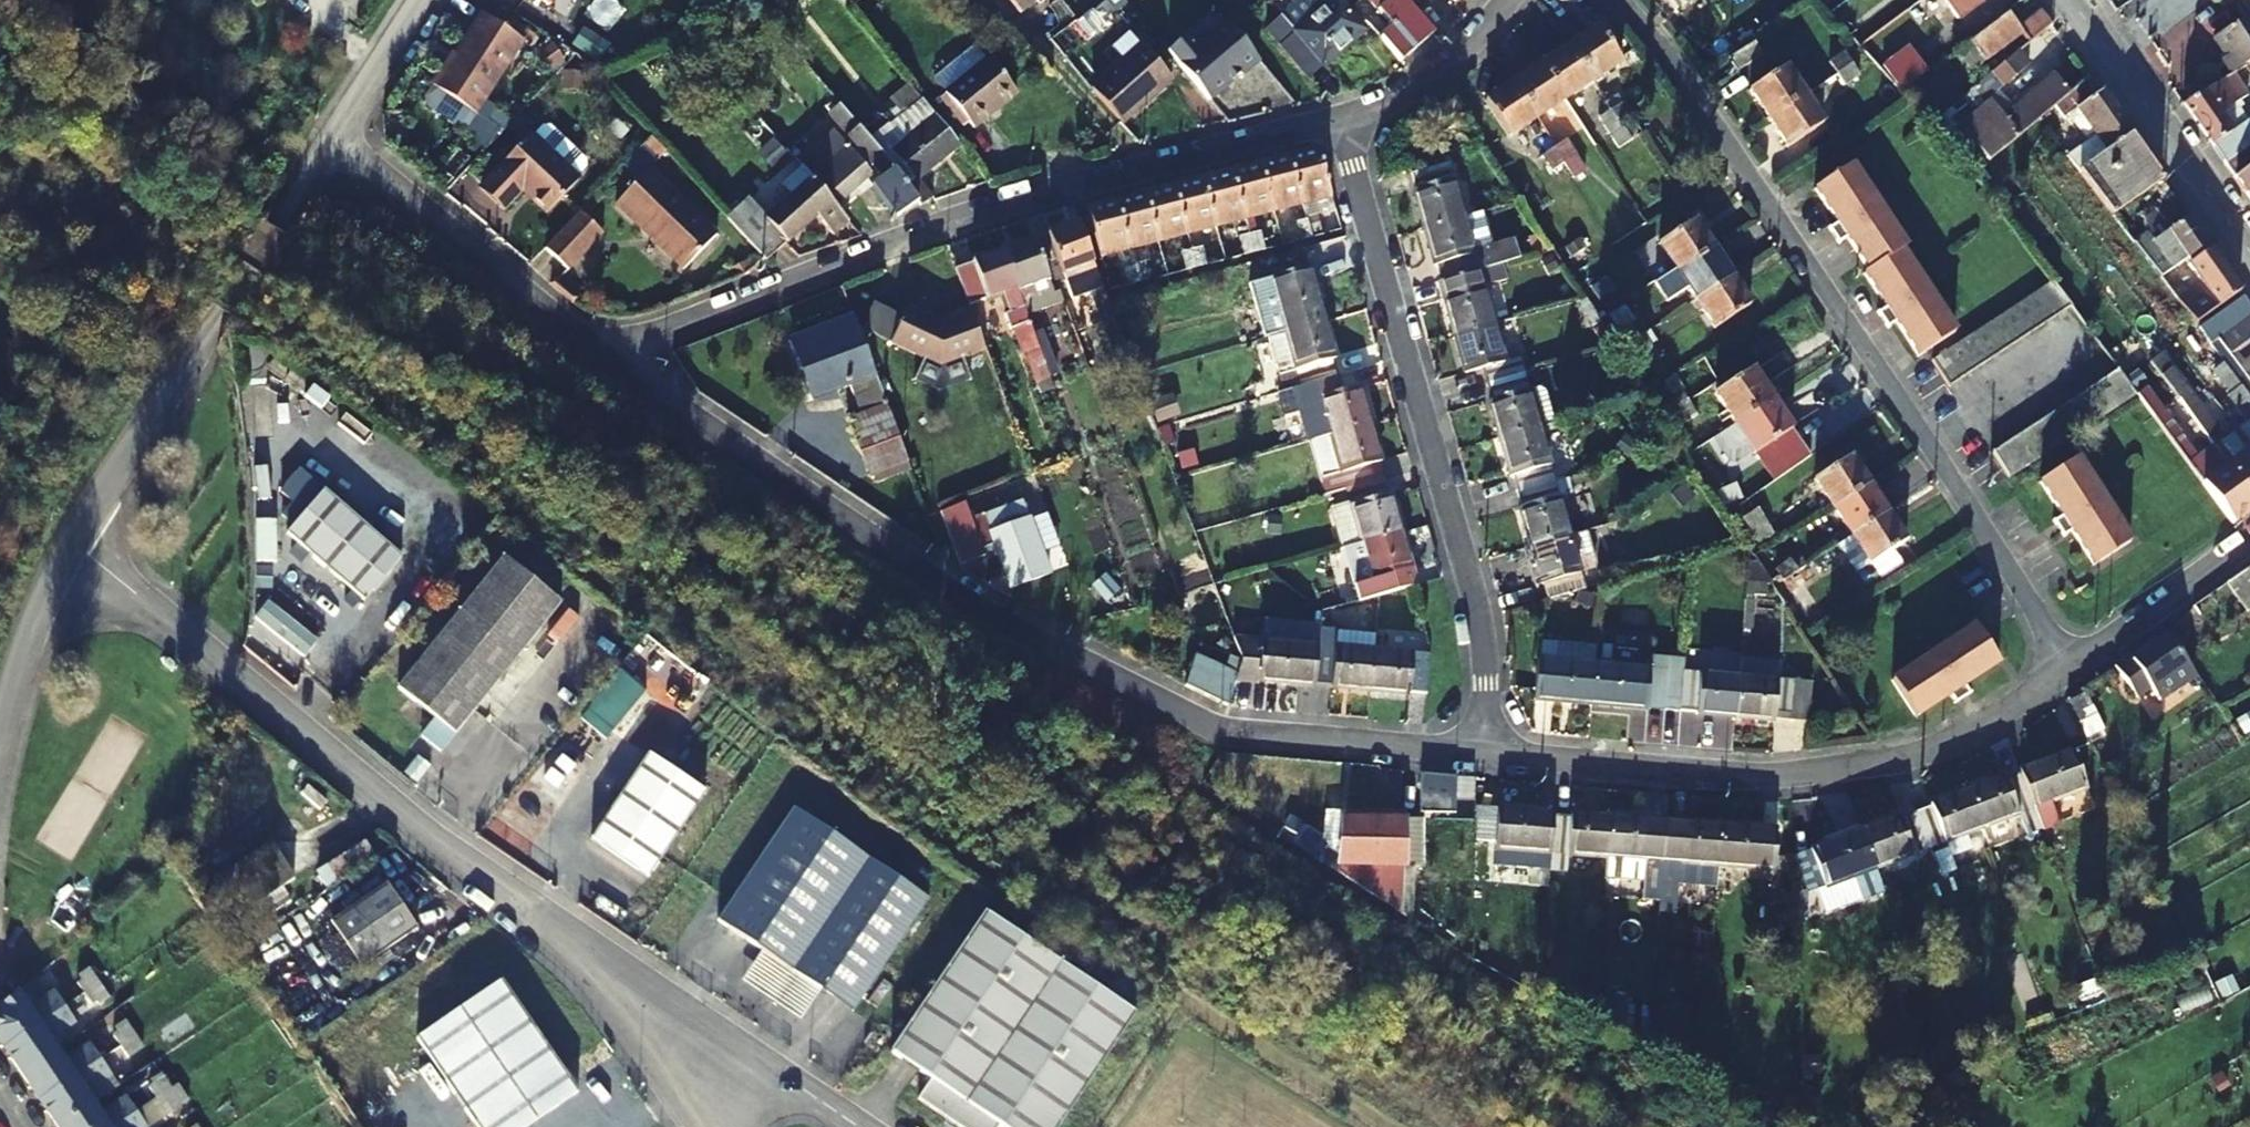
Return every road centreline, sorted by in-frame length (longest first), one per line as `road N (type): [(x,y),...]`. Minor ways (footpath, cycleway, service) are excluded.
road 1 (residential): [(1483,754),(1243,733),(1203,719),(924,571),(620,361)]
road 2 (residential): [(1619,0),(2076,661)]
road 3 (unclassified): [(74,540),(669,1019)]
road 4 (residential): [(1333,116),(999,206),(639,338),(620,361)]
road 5 (residential): [(1333,116),(1478,603),(1483,754)]
road 6 (residential): [(2076,661),(2014,709),(1938,746),(1870,764),(1753,776),(1483,754)]
road 7 (residential): [(74,540),(220,320),(330,130)]
road 8 (residential): [(620,361),(330,130)]
road 9 (tertiary): [(2070,0),(2249,256)]
road 10 (unclassified): [(669,1019),(791,1080),(860,1126)]
road 11 (residential): [(1509,0),(1449,68),(1401,97),(1333,116)]
road 12 (residential): [(0,739),(40,605),(74,540)]
road 13 (residential): [(2249,545),(2076,661)]
road 14 (residential): [(419,0),(330,130)]

